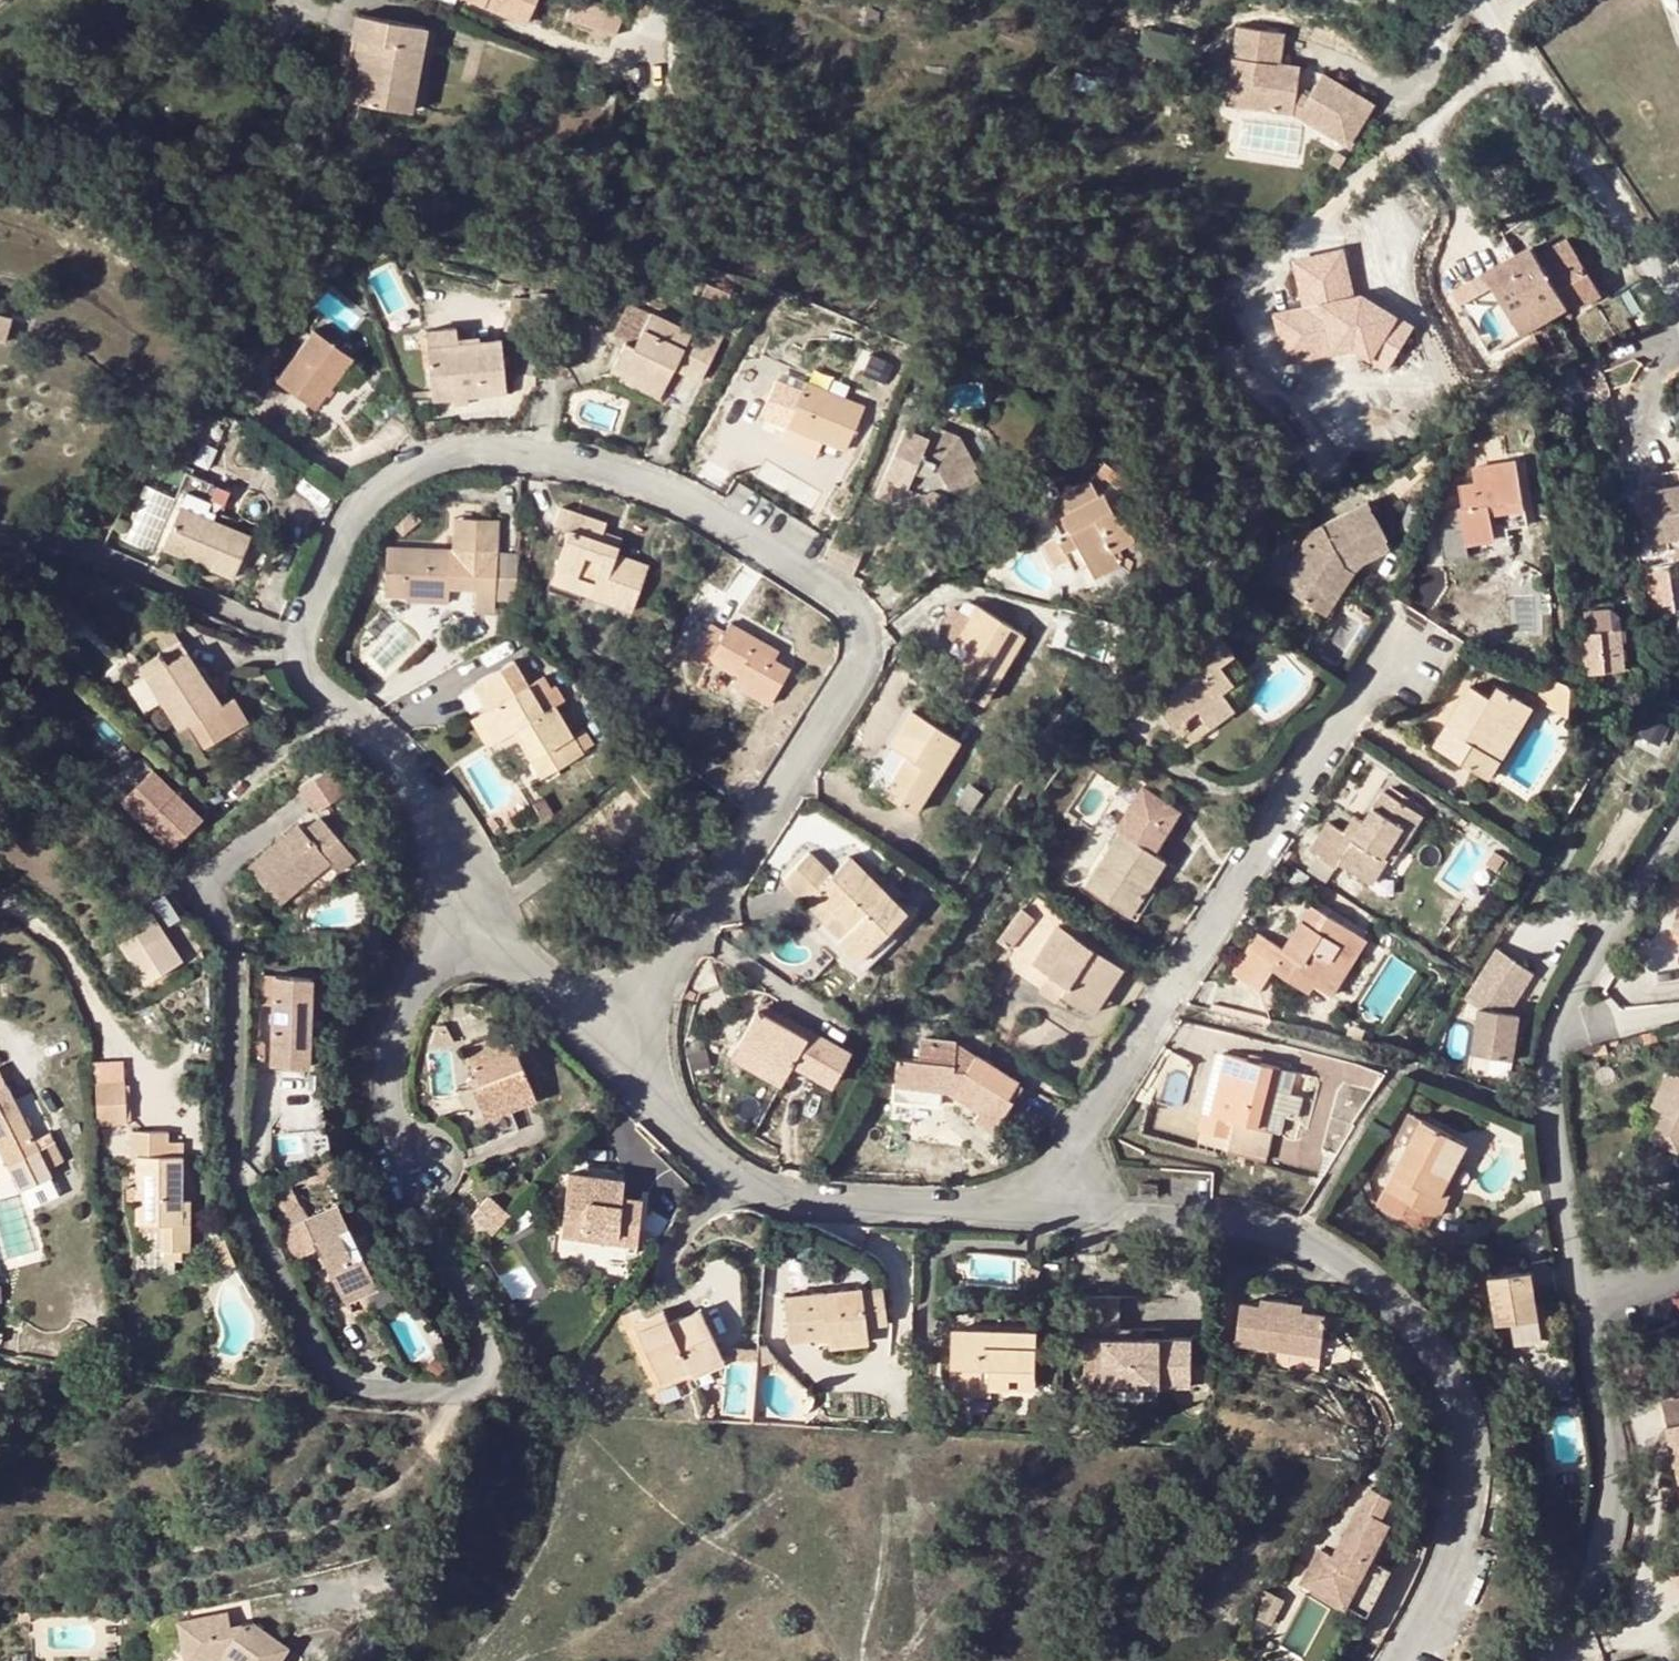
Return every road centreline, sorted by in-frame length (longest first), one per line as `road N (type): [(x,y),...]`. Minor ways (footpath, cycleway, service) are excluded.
road 1 (residential): [(614,1058),(858,662),(848,607),(657,487),(540,454),(476,449),(395,476),(362,504),(327,561),(302,641)]
road 2 (residential): [(238,950),(235,1148),(326,1360),(366,1388),(456,1390),(478,1383),(489,1366),(485,1336),(405,1163),(393,1089),(413,988),(439,950),(493,920)]
road 3 (residential): [(1061,1216),(1243,1224),(1309,1244),(1386,1293),(1434,1344),(1465,1422),(1465,1524),(1395,1660)]
road 4 (residential): [(1386,653),(1074,1153),(1061,1216)]
road 5 (residential): [(1678,826),(1550,1049),(1550,1128),(1582,1301)]
road 6 (residential): [(614,1058),(722,1165),(779,1194),(813,1202),(1061,1216)]
road 7 (residential): [(1582,1301),(1604,1431),(1607,1504),(1588,1604),(1549,1660)]
road 8 (residential): [(1477,0),(1678,306)]
road 9 (track): [(171,1529),(207,1540),(309,1533),(391,1494),(428,1453),(456,1390)]
road 10 (residential): [(302,641),(301,658),(320,687),(404,756),(438,799),(493,920)]
road 11 (residential): [(302,641),(97,556),(0,535)]
road 12 (residential): [(493,920),(614,1058)]

